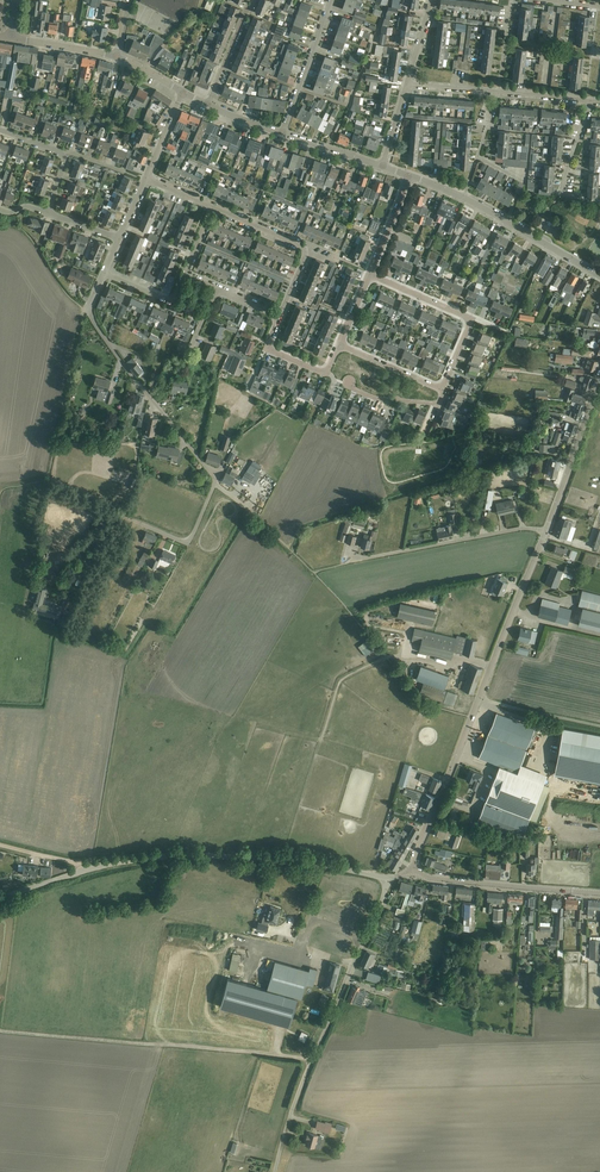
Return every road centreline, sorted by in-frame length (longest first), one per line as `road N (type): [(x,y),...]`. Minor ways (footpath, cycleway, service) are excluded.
road 1 (unclassified): [(0,900),(84,870),(168,858),(274,856),(393,878)]
road 2 (unclassified): [(417,874),(414,852),(546,532)]
road 3 (unclassified): [(278,1171),(309,1069),(393,878)]
road 4 (residential): [(213,485),(91,316),(105,273)]
road 5 (residential): [(352,563),(527,528),(546,532)]
road 6 (unclassified): [(417,874),(599,894)]
road 7 (unclassified): [(546,532),(599,375)]
road 8 (tertiary): [(599,277),(464,198)]
road 9 (residential): [(281,135),(331,0)]
road 10 (residential): [(127,520),(189,541),(213,485)]

